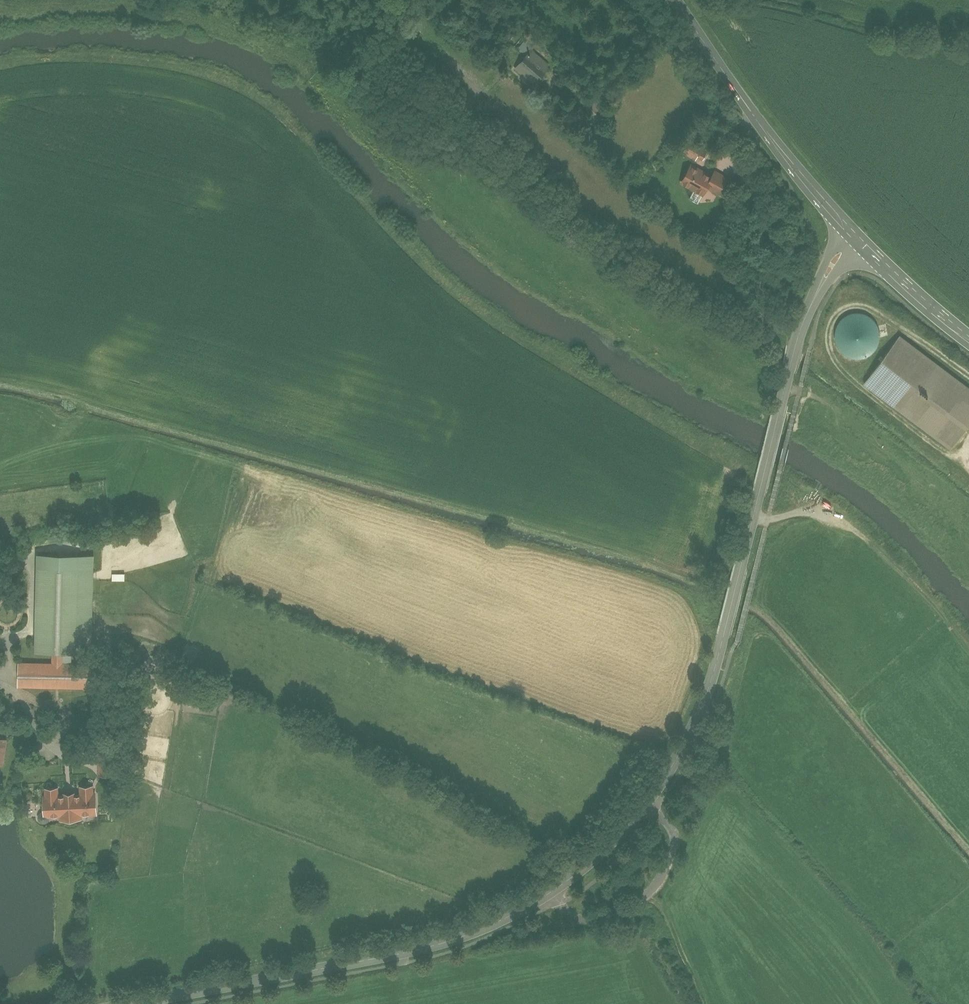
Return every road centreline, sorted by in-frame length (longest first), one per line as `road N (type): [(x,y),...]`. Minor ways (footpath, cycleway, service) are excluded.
road 1 (tertiary): [(124,1003),(441,941),(549,893),(610,841),(667,770),(706,690),(802,320),(855,235)]
road 2 (tertiary): [(855,235),(759,124),(675,0)]
road 3 (tertiary): [(968,338),(855,235)]
road 4 (track): [(705,1003),(651,888)]

